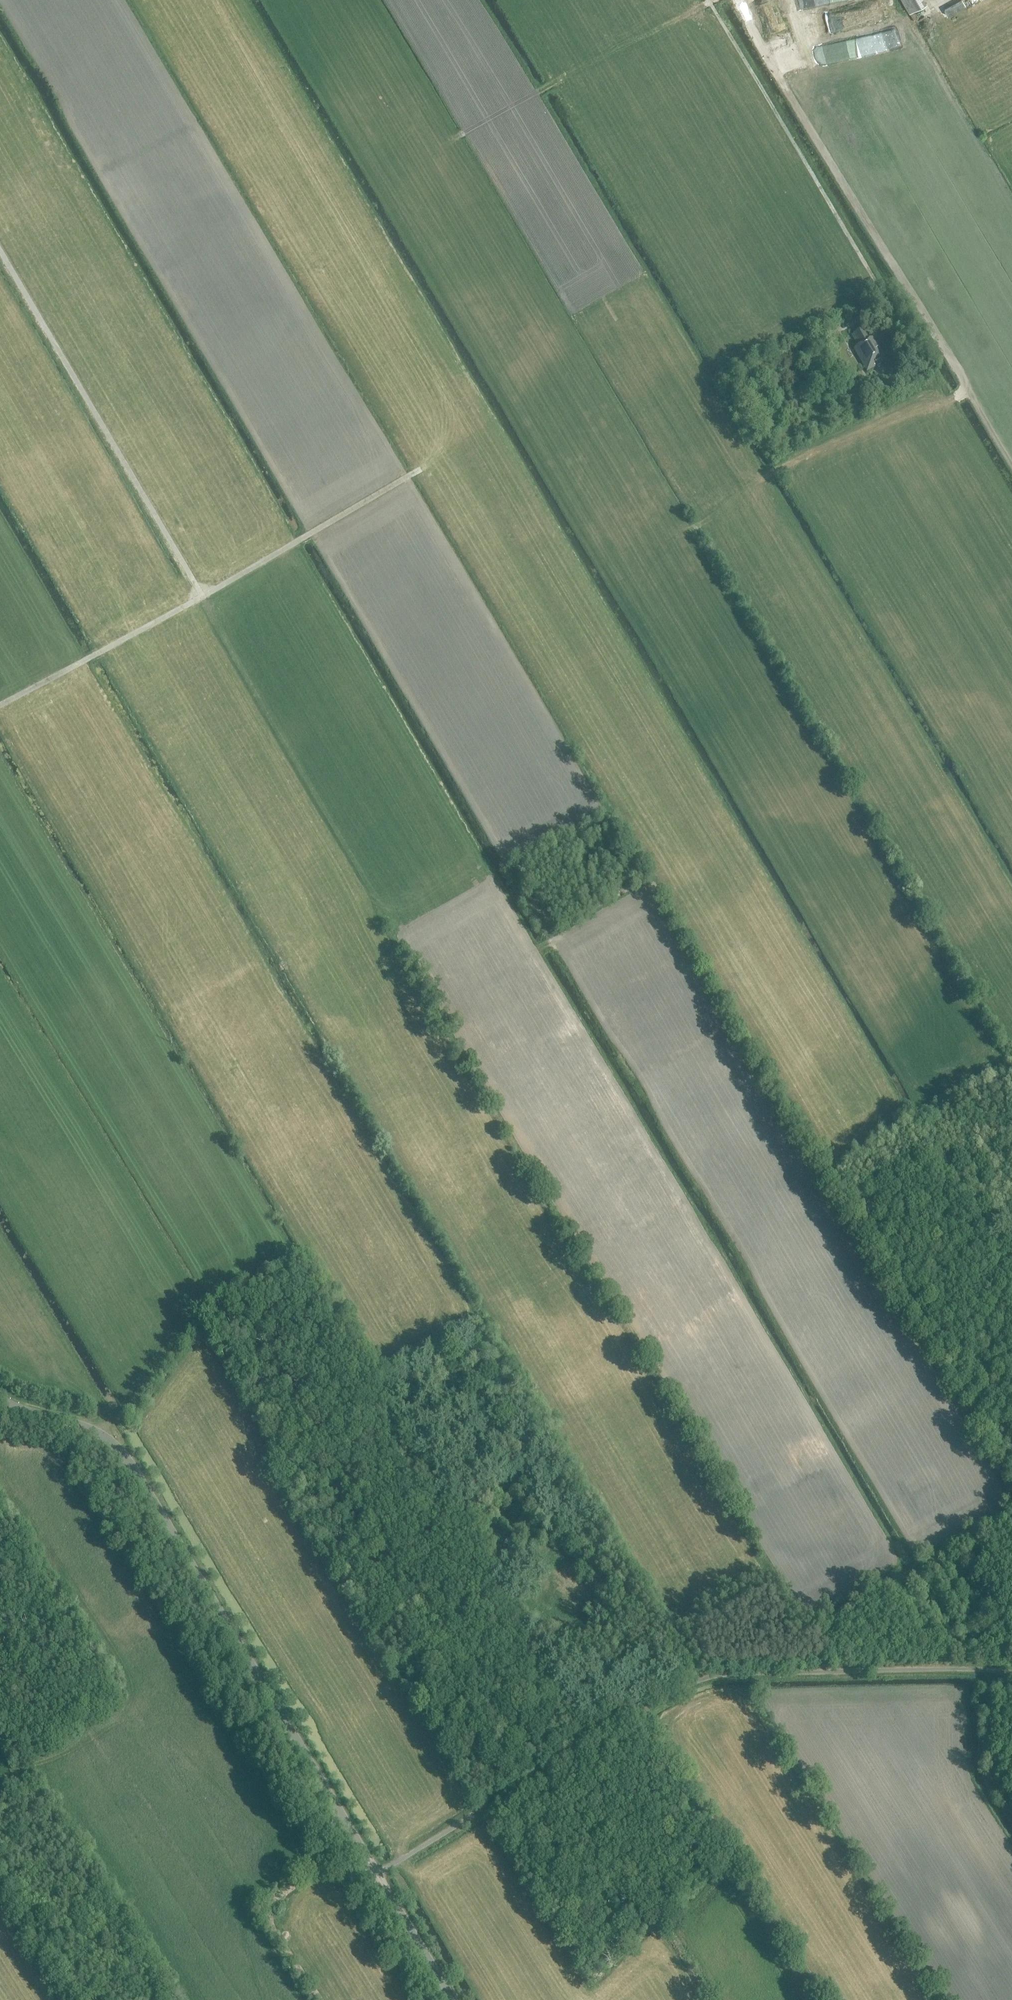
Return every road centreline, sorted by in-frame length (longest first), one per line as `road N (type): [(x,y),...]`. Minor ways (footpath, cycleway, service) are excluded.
road 1 (tertiary): [(453,1999),(131,1464),(95,1431),(0,1398)]
road 2 (track): [(708,0),(899,317)]

